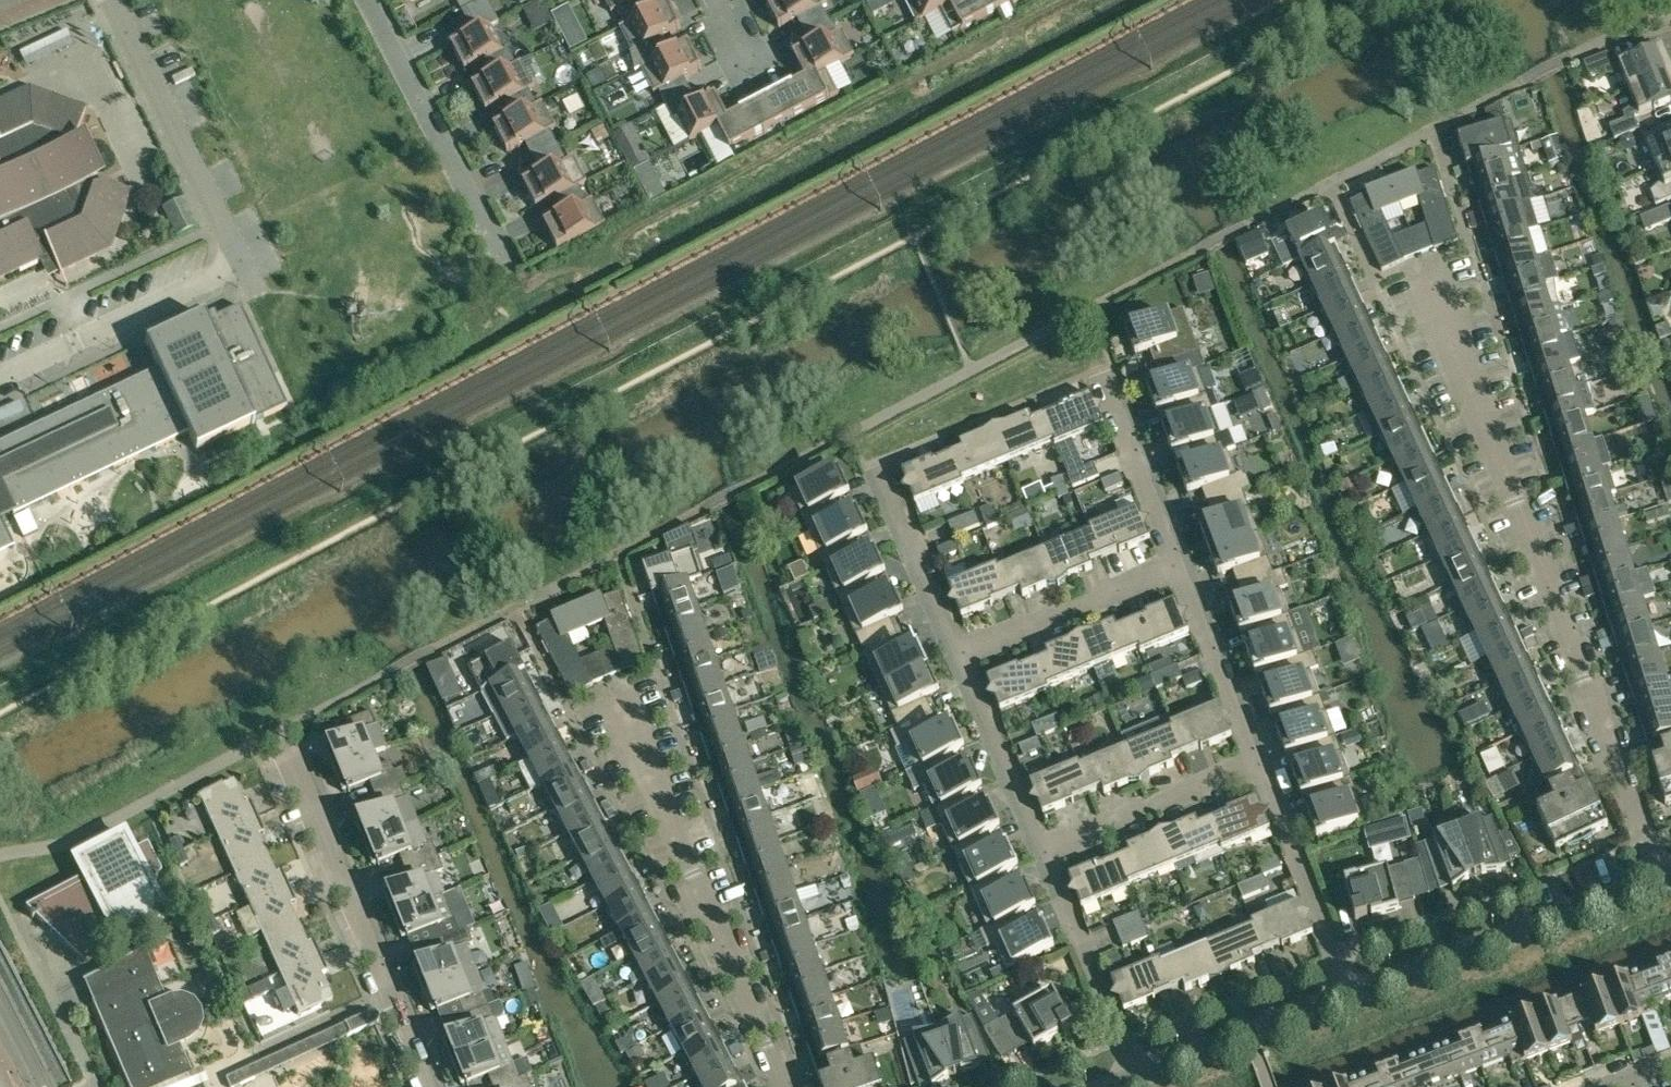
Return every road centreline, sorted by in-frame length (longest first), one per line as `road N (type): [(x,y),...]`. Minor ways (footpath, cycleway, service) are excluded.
road 1 (residential): [(1661,877),(1422,259)]
road 2 (residential): [(0,378),(244,263),(114,0)]
road 3 (residential): [(785,1086),(610,681)]
road 4 (residential): [(425,1086),(273,732)]
road 5 (unclassified): [(1351,995),(1661,877)]
road 6 (residential): [(366,0),(507,269)]
road 7 (residential): [(1351,995),(1255,764)]
road 8 (residential): [(1139,1076),(1046,850)]
road 9 (residential): [(961,654),(1177,565)]
road 10 (unclassified): [(1139,1076),(1351,995)]
road 11 (residential): [(1046,850),(1255,764)]
road 12 (residential): [(1255,764),(1177,565)]
road 13 (residential): [(1046,850),(961,654)]
road 14 (residential): [(1177,565),(1100,369)]
road 15 (residential): [(961,654),(877,461)]

